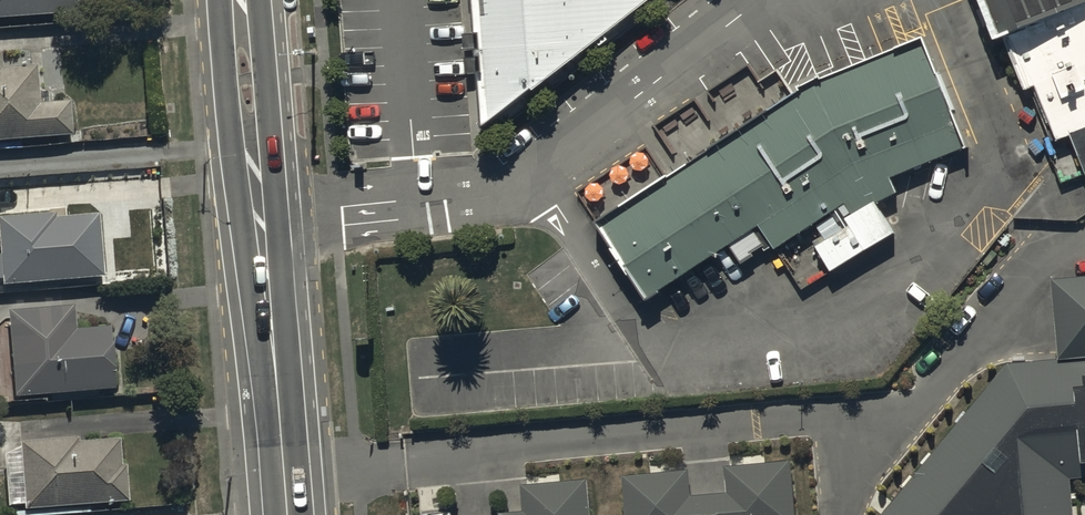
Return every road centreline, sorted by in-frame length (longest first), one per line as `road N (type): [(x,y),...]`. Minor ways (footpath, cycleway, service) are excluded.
road 1 (secondary): [(287,514),(239,0)]

